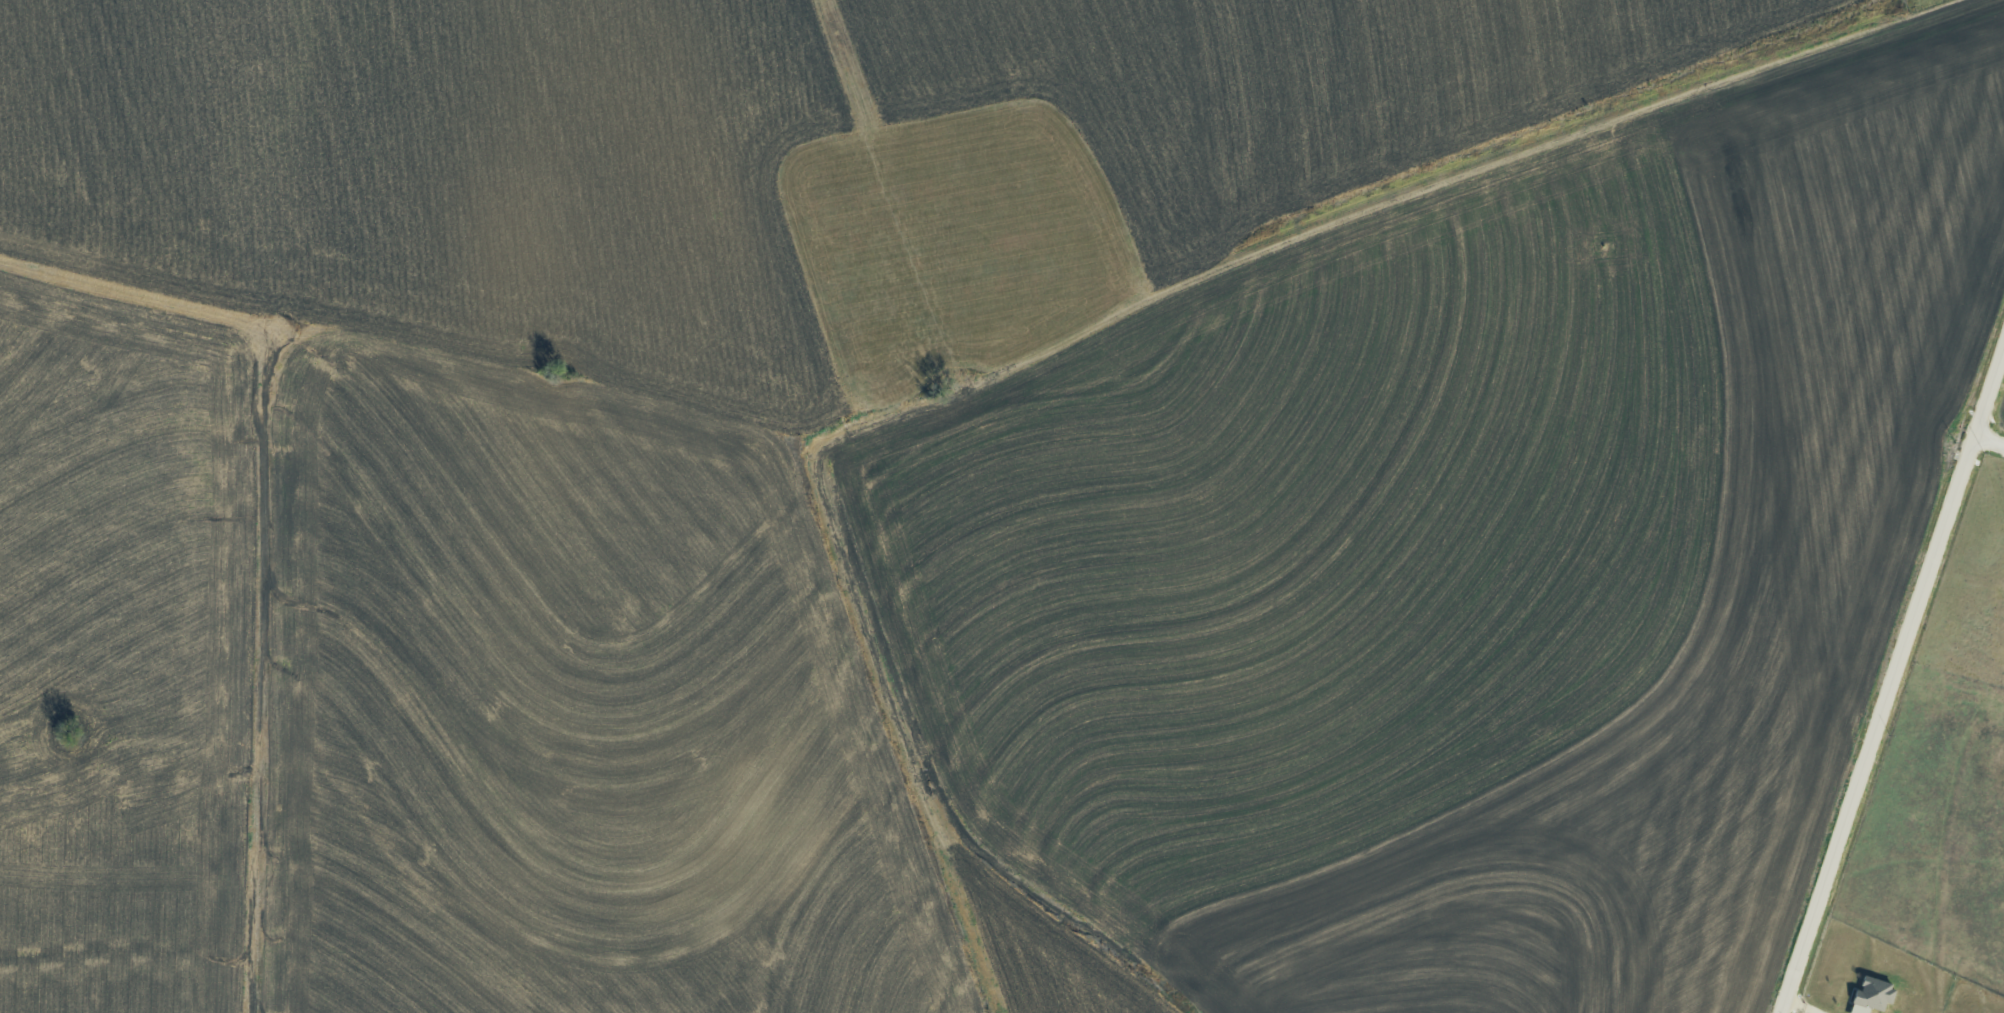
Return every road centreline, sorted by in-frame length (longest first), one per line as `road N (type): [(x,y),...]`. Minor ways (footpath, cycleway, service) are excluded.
road 1 (residential): [(1781,1012),(2003,349)]

